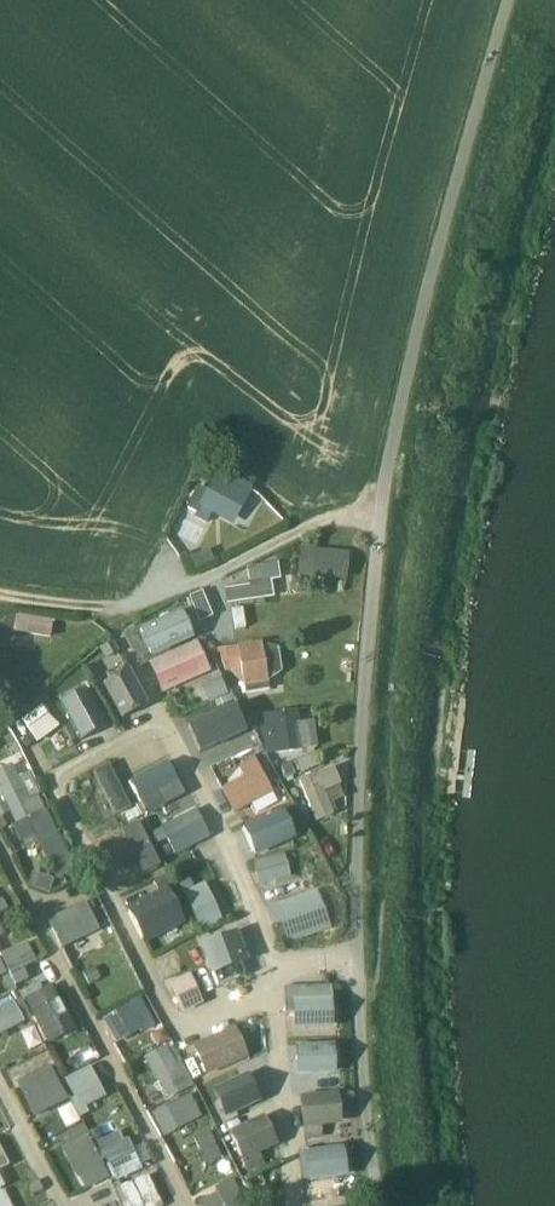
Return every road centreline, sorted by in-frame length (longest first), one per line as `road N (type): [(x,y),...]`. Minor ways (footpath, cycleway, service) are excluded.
road 1 (unclassified): [(505,0),(404,361),(376,524),(353,867),(353,1018),(371,1205)]
road 2 (track): [(0,597),(123,609),(297,533),(376,524)]

